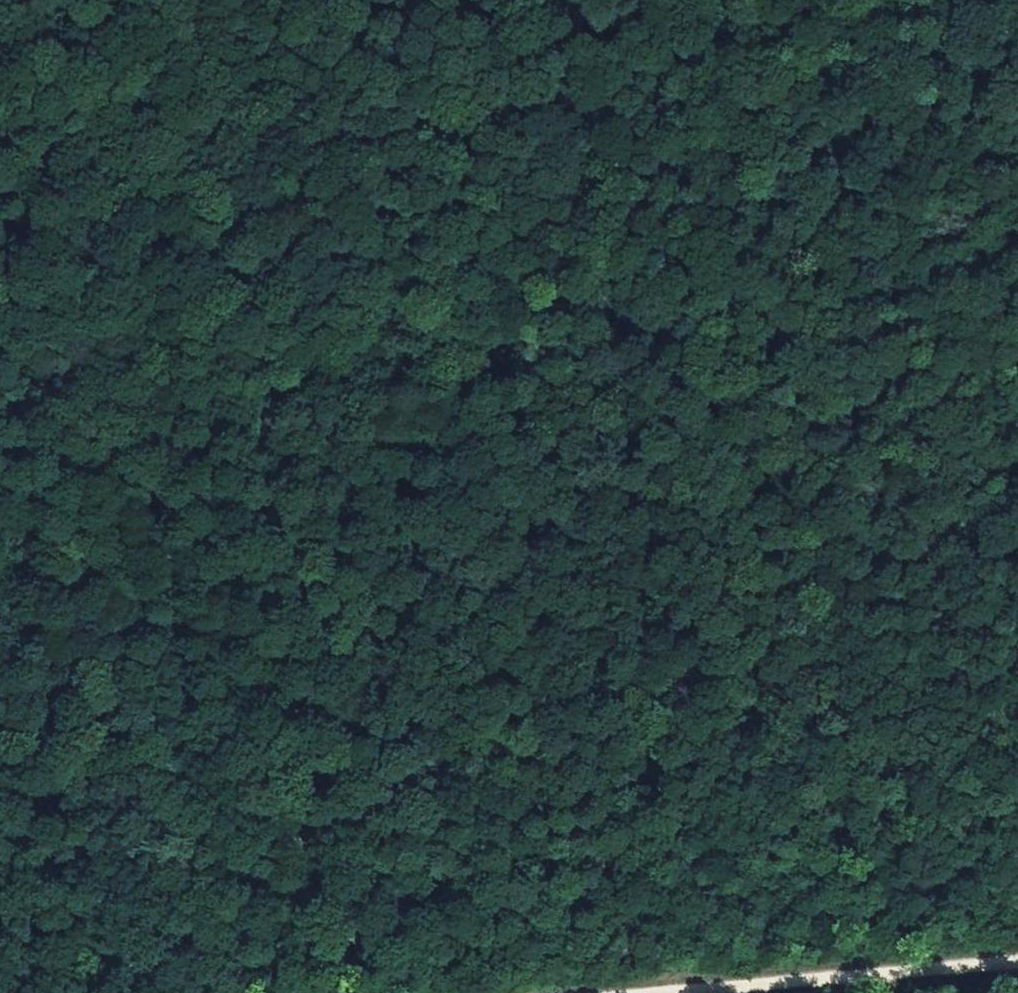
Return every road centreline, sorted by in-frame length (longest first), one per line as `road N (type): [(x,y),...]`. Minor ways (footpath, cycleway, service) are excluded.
road 1 (track): [(703,992),(1017,965)]

